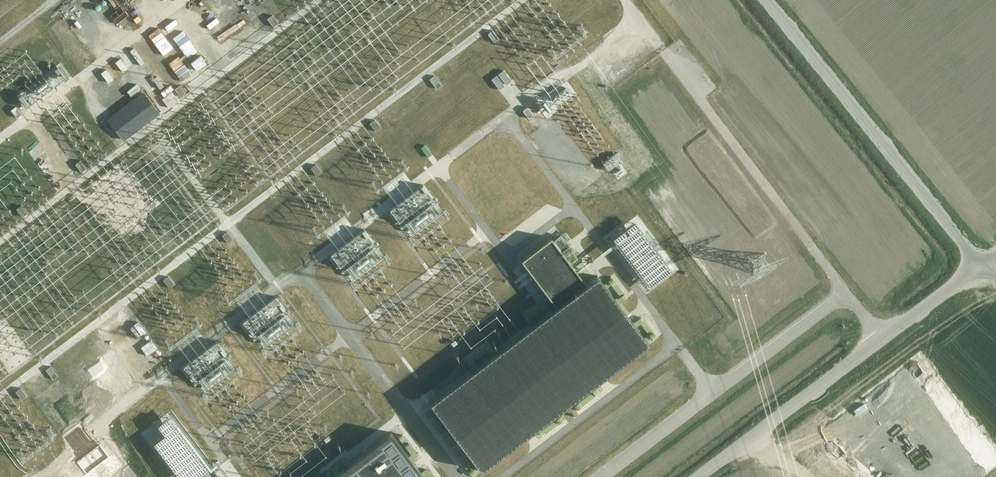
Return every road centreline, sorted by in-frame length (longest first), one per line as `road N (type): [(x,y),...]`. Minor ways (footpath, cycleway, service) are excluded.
road 1 (unclassified): [(693,476),(980,270)]
road 2 (unclassified): [(755,0),(980,266)]

